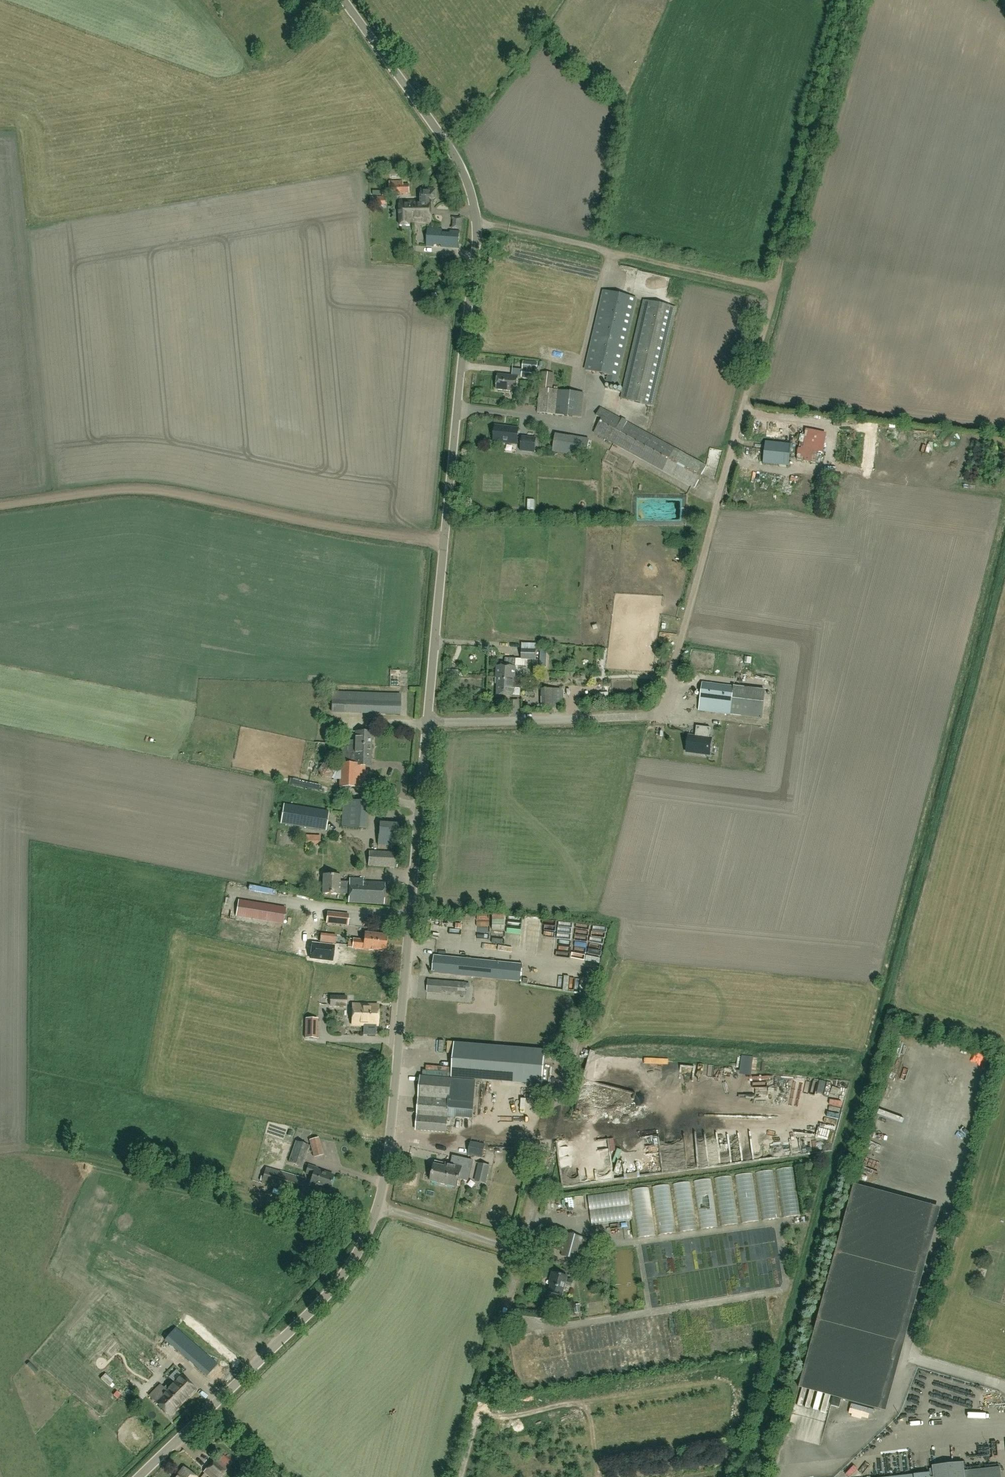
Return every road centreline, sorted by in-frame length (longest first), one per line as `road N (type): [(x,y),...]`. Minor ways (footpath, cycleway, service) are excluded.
road 1 (unclassified): [(377,1206),(477,231),(454,155),(344,0)]
road 2 (track): [(427,722),(662,709),(742,410)]
road 3 (track): [(0,506),(156,489),(444,539)]
road 4 (track): [(849,0),(742,410)]
road 5 (unclassified): [(138,1476),(337,1284),(377,1206)]
road 6 (track): [(367,1233),(30,1146)]
road 7 (track): [(476,223),(773,288)]
road 8 (unclassified): [(523,1250),(590,988)]
road 9 (unclassified): [(377,1206),(523,1250)]

